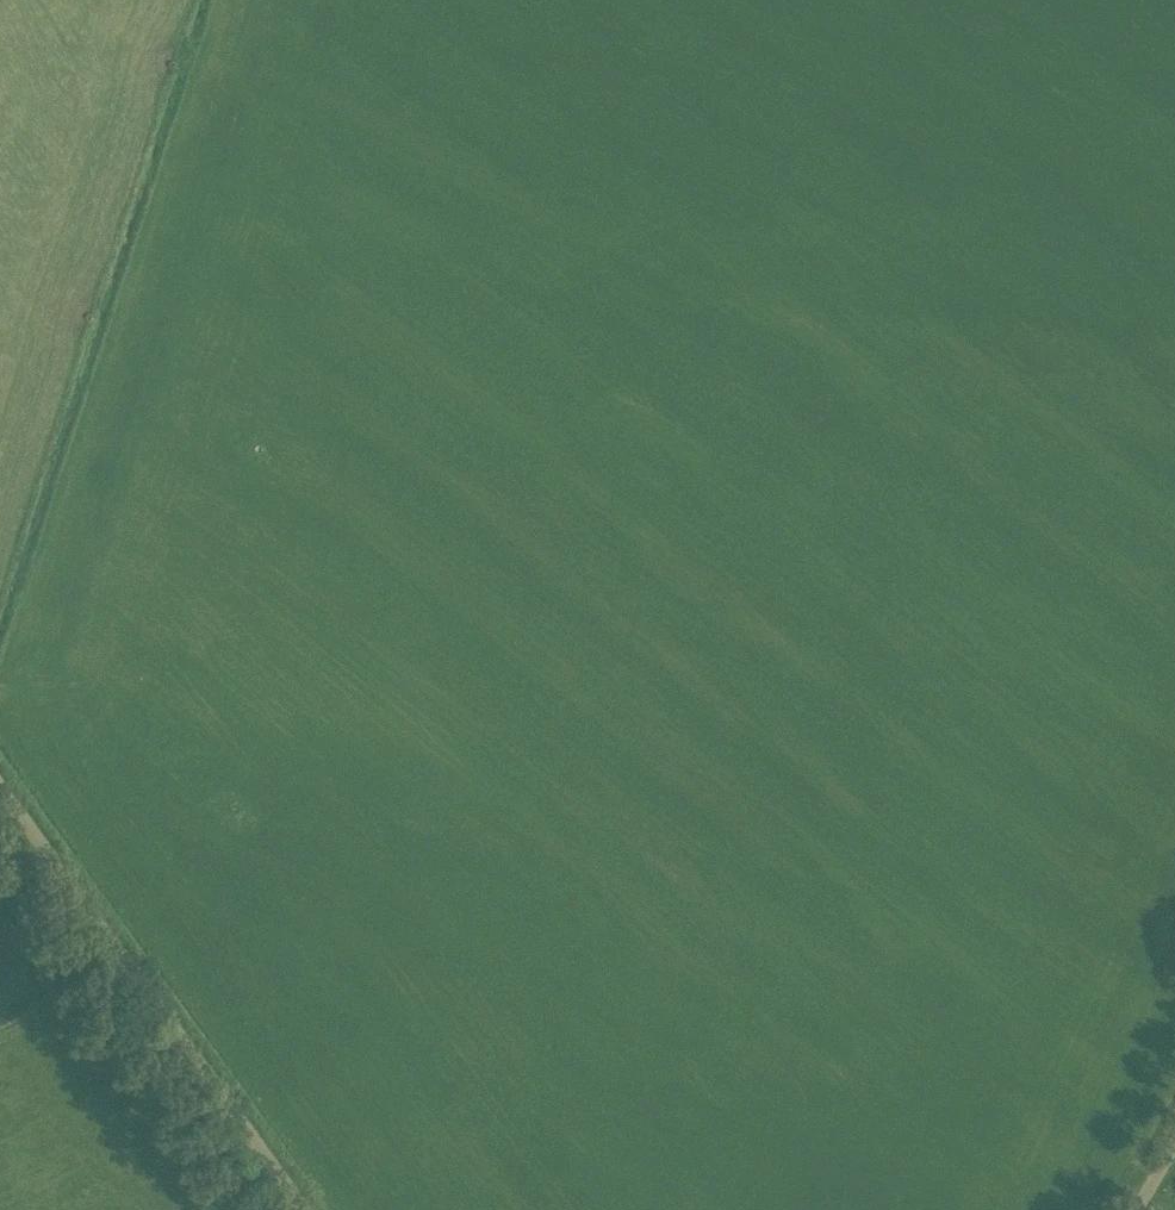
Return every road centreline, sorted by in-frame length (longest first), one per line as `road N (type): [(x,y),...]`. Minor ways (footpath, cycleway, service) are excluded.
road 1 (unclassified): [(299,1209),(0,800)]

